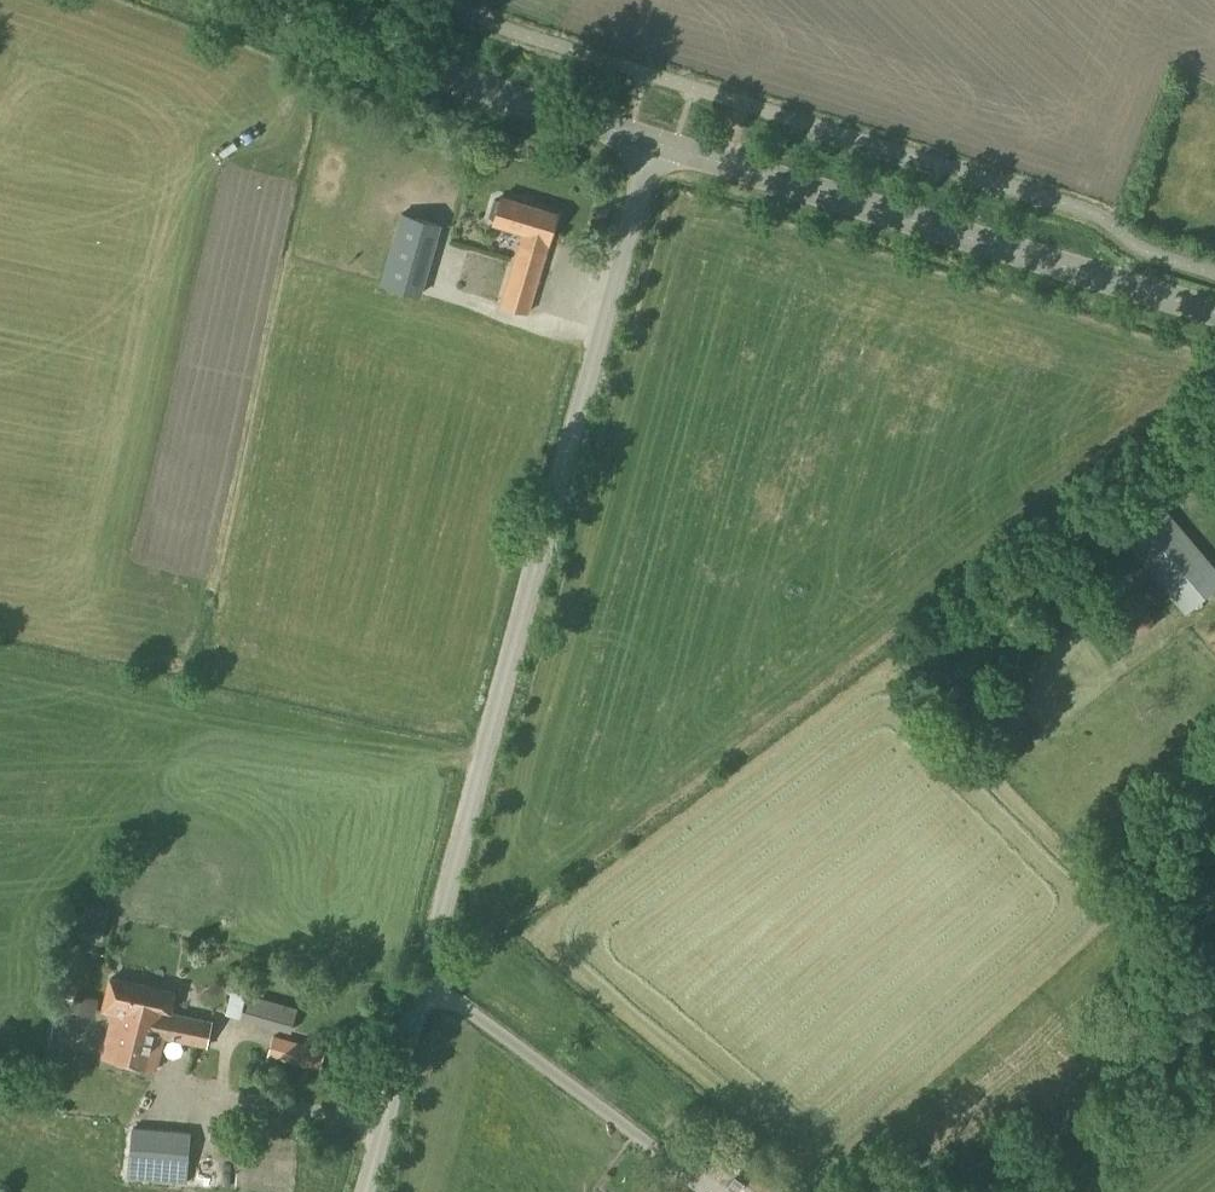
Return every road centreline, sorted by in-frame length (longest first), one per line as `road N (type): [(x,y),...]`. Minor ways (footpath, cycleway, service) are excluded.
road 1 (unclassified): [(365,1191),(653,141)]
road 2 (secondary): [(653,141),(1214,312)]
road 3 (secondary): [(237,0),(653,141)]

